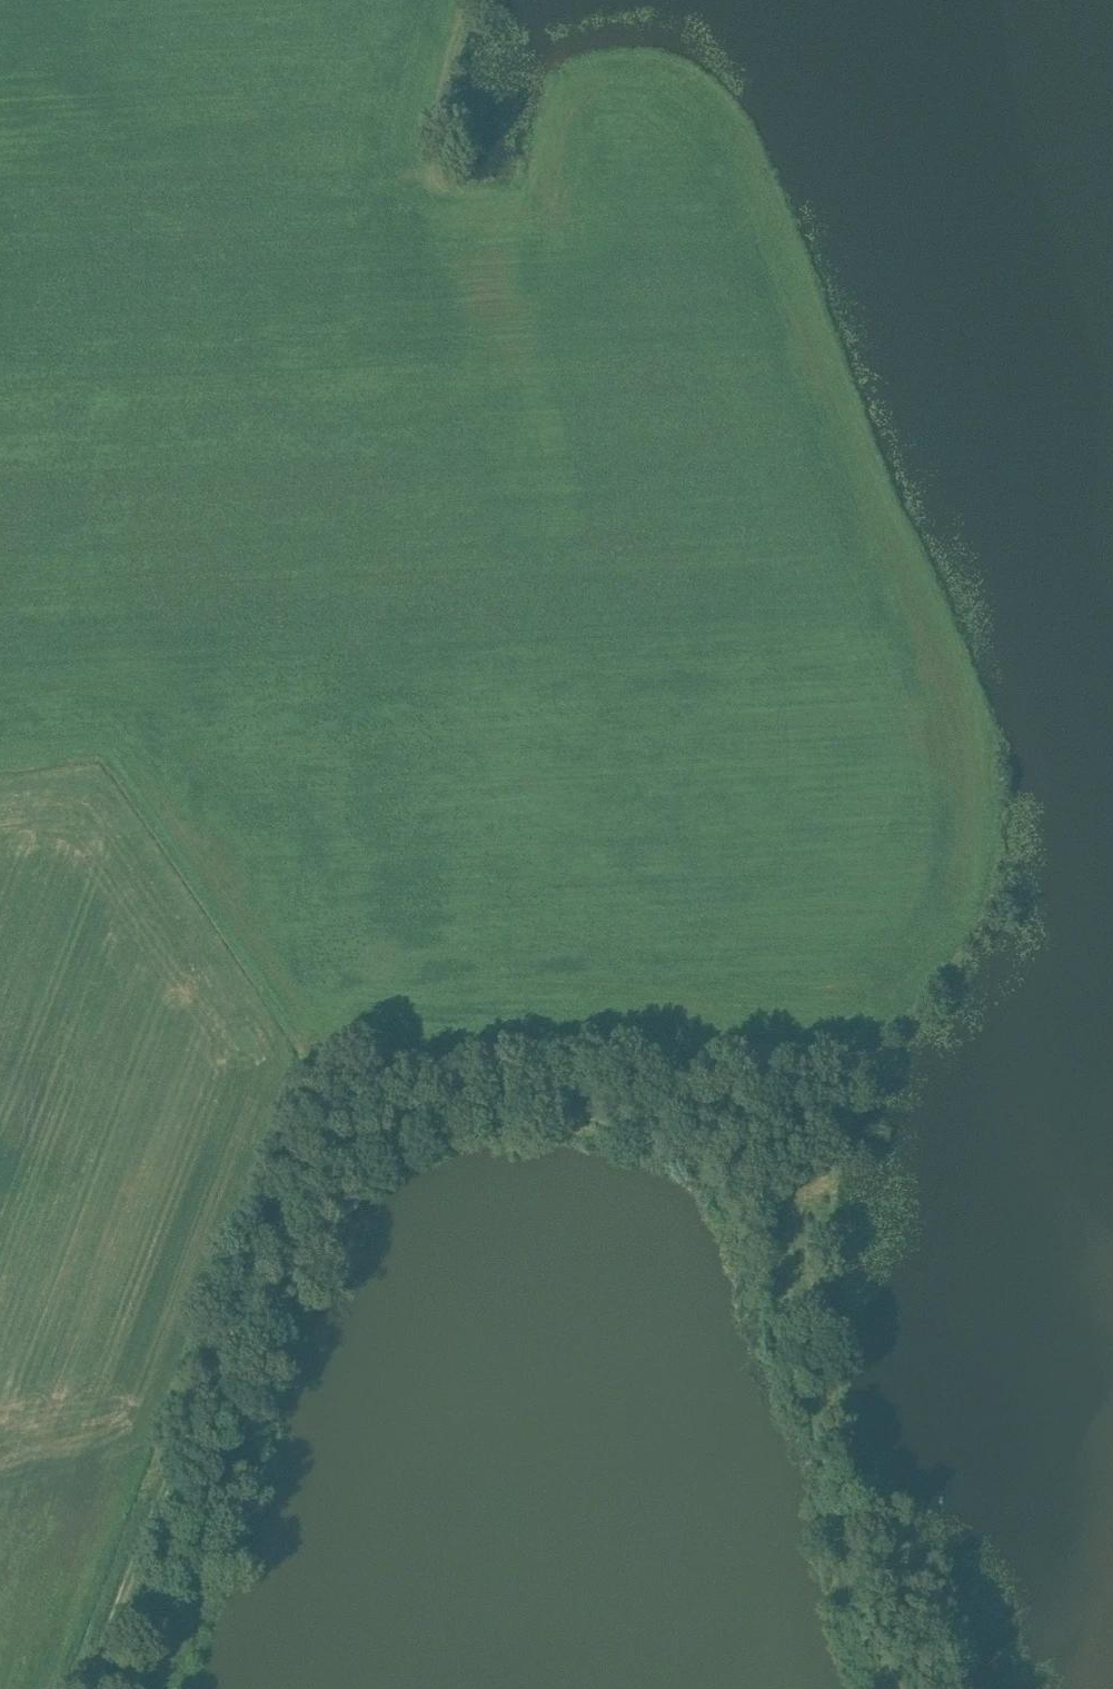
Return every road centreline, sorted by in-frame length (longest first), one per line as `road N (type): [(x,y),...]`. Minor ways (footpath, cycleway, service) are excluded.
road 1 (track): [(92,1688),(321,1073),(709,1085),(819,1199)]

